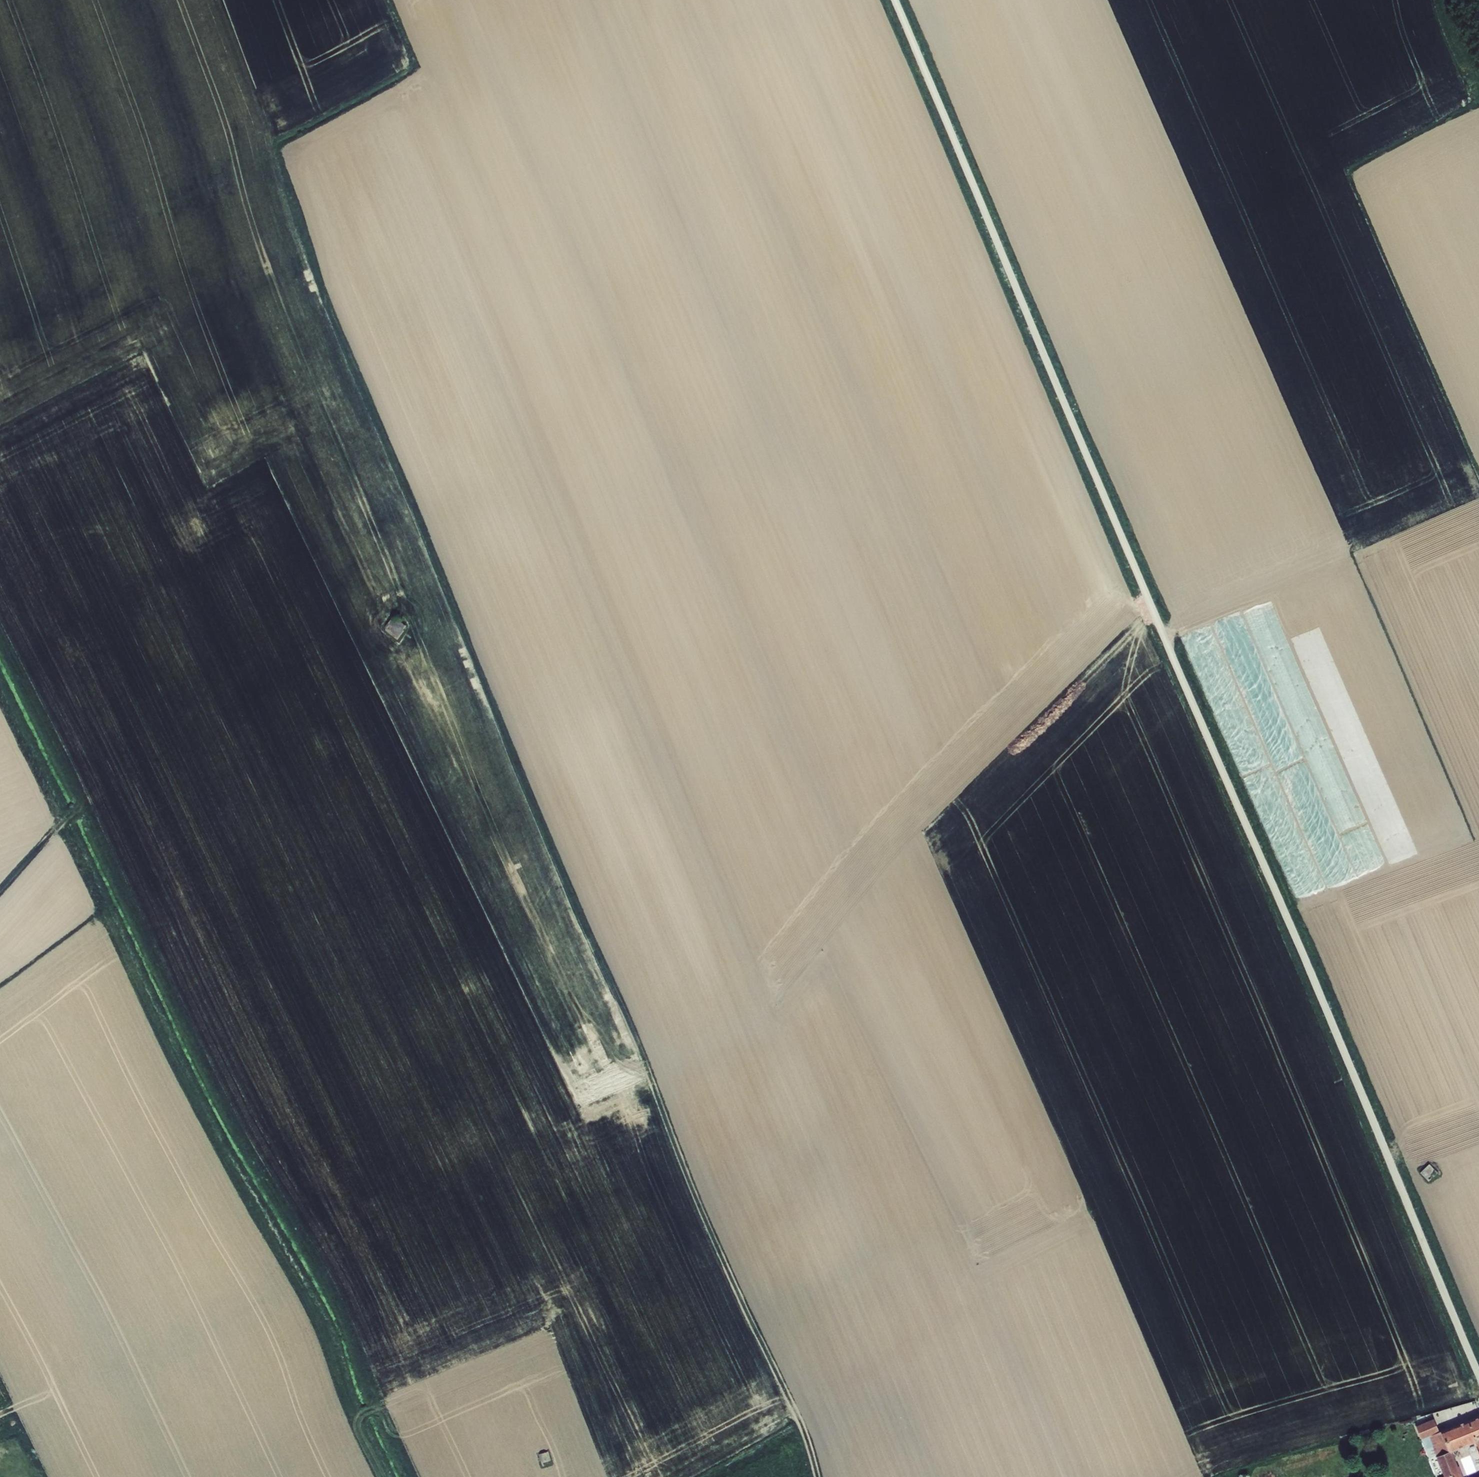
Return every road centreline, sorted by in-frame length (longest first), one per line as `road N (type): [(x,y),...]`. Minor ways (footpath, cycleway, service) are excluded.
road 1 (track): [(1478,1375),(896,0)]
road 2 (track): [(816,1476),(792,1403),(726,1267)]

